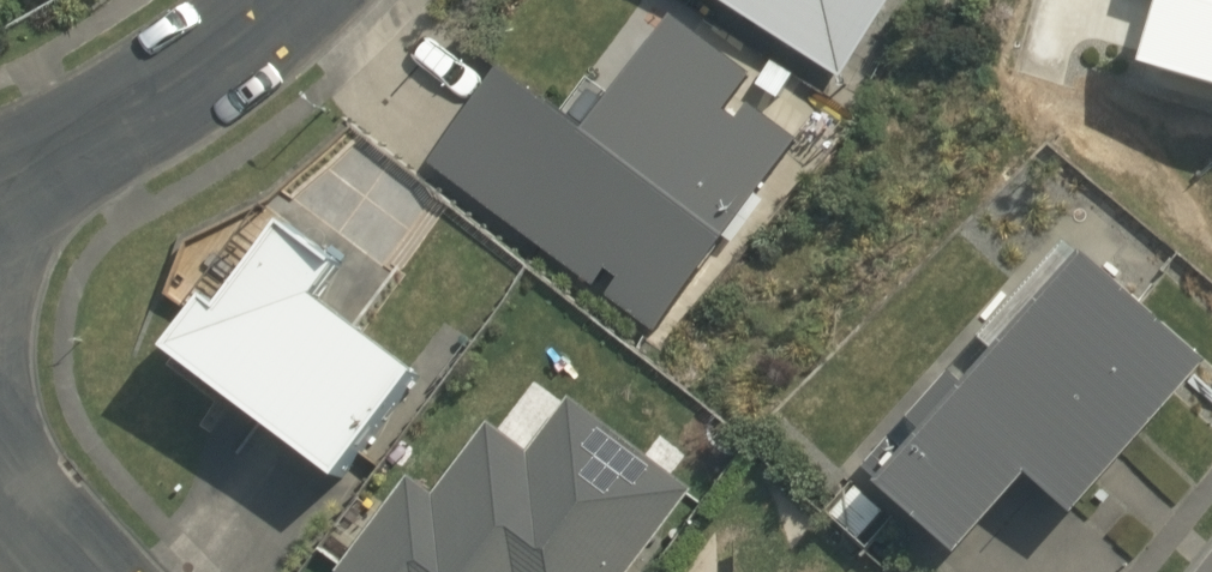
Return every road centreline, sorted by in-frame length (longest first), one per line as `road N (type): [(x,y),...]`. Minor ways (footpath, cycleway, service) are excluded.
road 1 (residential): [(0,203),(279,0)]
road 2 (residential): [(0,472),(101,571)]

